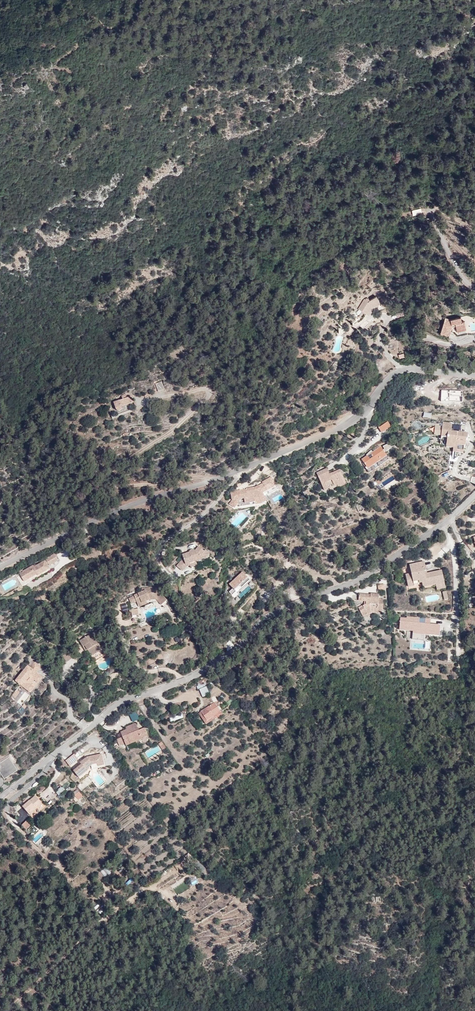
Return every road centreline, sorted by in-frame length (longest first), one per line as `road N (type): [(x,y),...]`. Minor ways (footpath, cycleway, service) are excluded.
road 1 (residential): [(474,496),(355,582),(268,614),(200,671),(116,703),(0,799)]
road 2 (residential): [(474,374),(407,369),(387,378),(367,410),(342,427),(0,568)]

